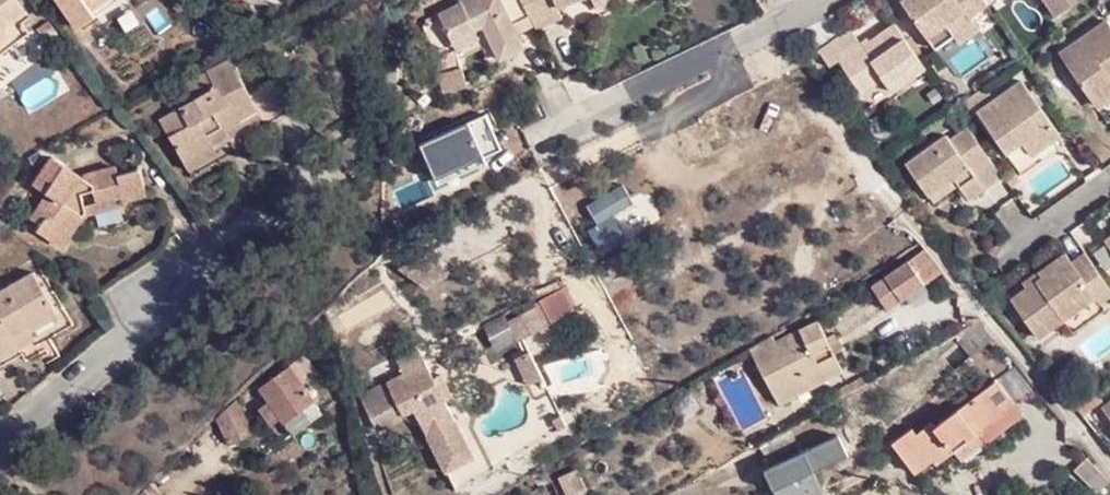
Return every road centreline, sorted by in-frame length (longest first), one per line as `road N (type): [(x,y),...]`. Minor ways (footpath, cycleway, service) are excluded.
road 1 (track): [(1109,461),(803,82),(768,71),(728,85),(464,234)]
road 2 (residential): [(544,143),(827,0)]
road 3 (residential): [(170,273),(126,328),(0,438)]

